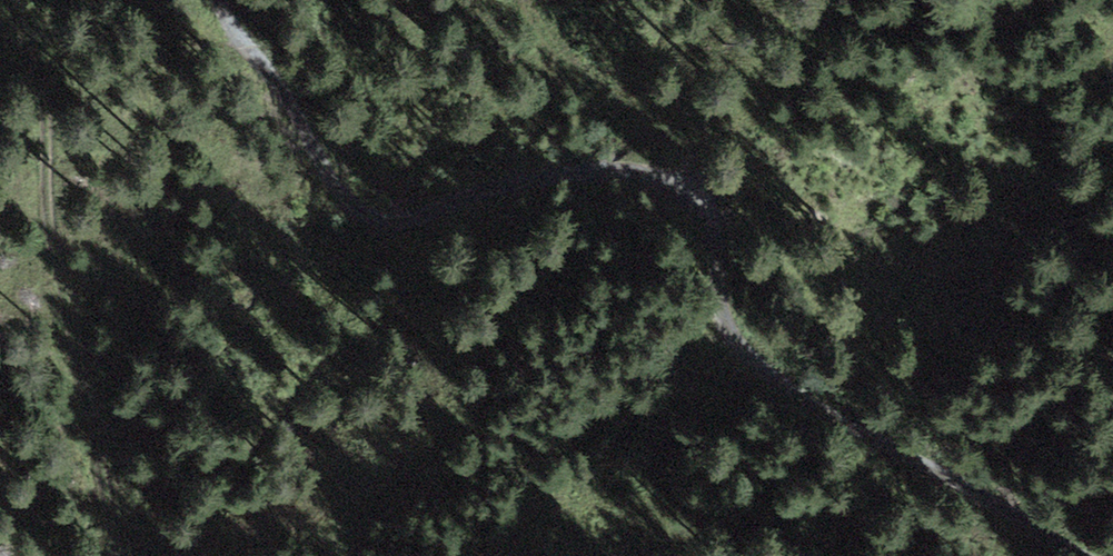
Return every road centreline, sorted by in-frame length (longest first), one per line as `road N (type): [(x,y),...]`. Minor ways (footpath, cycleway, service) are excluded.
road 1 (track): [(1101,555),(772,373),(728,325),(712,215),(681,187),(623,168),(498,185),(409,218),(355,209),(237,39),(219,0)]
road 2 (track): [(15,0),(43,75),(45,187),(122,555)]
road 3 (track): [(712,215),(688,158),(582,80),(525,0)]

